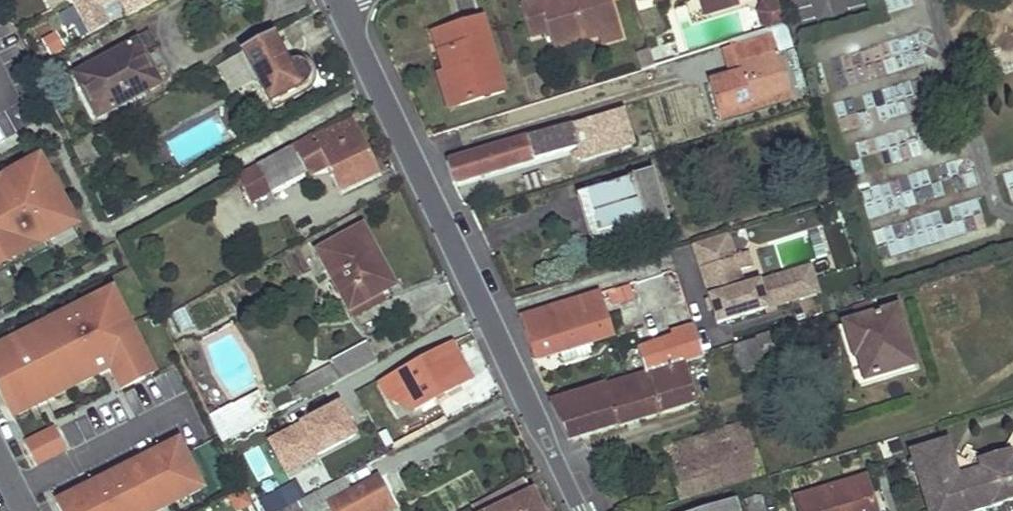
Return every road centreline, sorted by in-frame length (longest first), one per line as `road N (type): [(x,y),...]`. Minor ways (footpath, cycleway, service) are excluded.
road 1 (residential): [(581,510),(338,0)]

